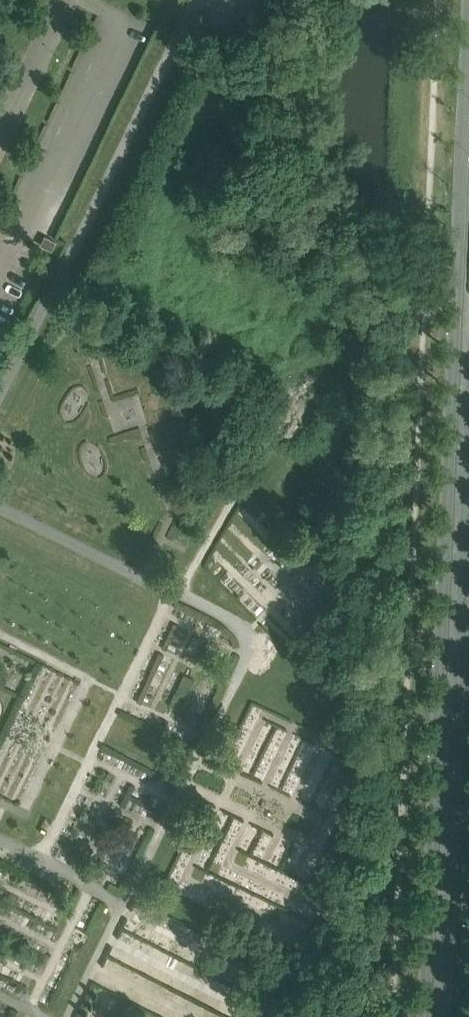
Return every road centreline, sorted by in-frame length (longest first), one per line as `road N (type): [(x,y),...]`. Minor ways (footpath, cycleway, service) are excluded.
road 1 (secondary): [(464,135),(424,1016)]
road 2 (secondary): [(443,1016),(468,405)]

